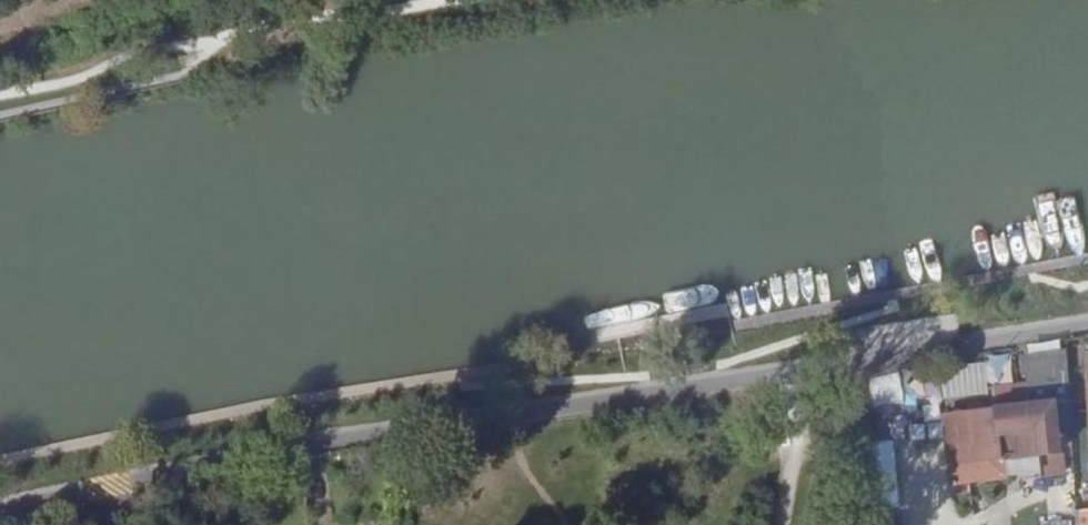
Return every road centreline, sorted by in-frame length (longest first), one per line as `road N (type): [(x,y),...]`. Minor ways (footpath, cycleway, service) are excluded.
road 1 (residential): [(0,504),(878,348),(1087,323)]

